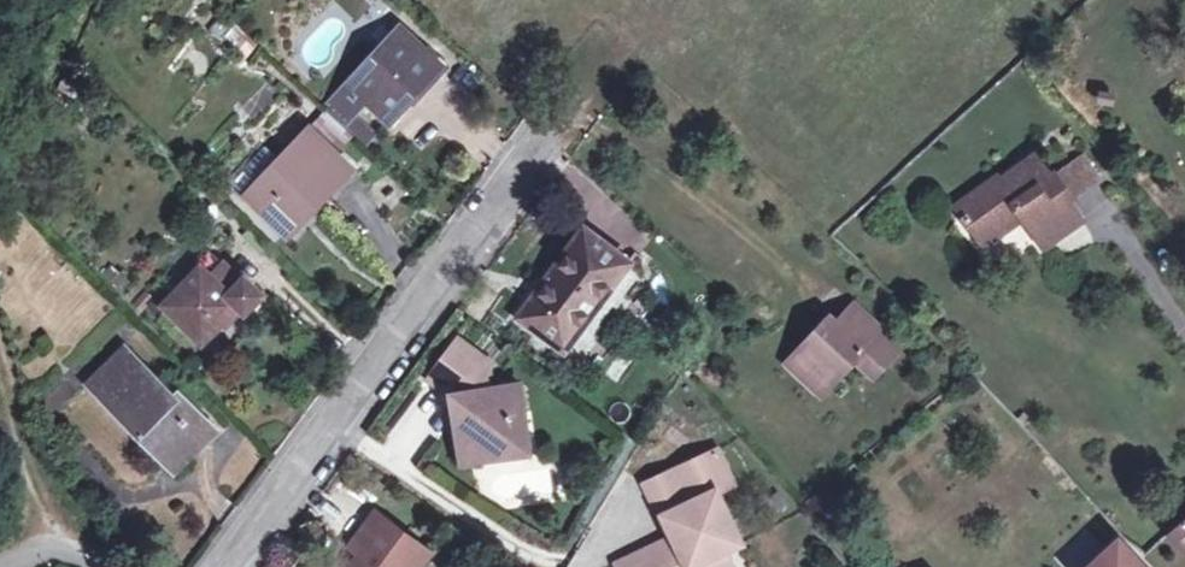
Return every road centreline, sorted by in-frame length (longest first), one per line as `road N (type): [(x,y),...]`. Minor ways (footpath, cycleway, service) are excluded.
road 1 (residential): [(223,566),(523,178)]
road 2 (residential): [(1184,337),(1106,225)]

